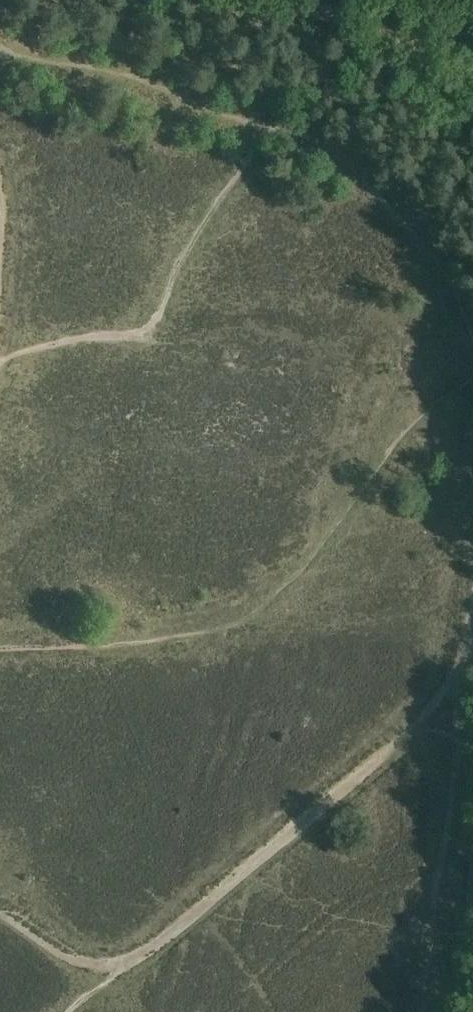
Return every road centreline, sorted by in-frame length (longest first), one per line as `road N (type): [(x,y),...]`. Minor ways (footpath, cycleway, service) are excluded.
road 1 (track): [(0,915),(81,964),(113,969),(149,949),(461,682)]
road 2 (track): [(472,52),(255,0)]

